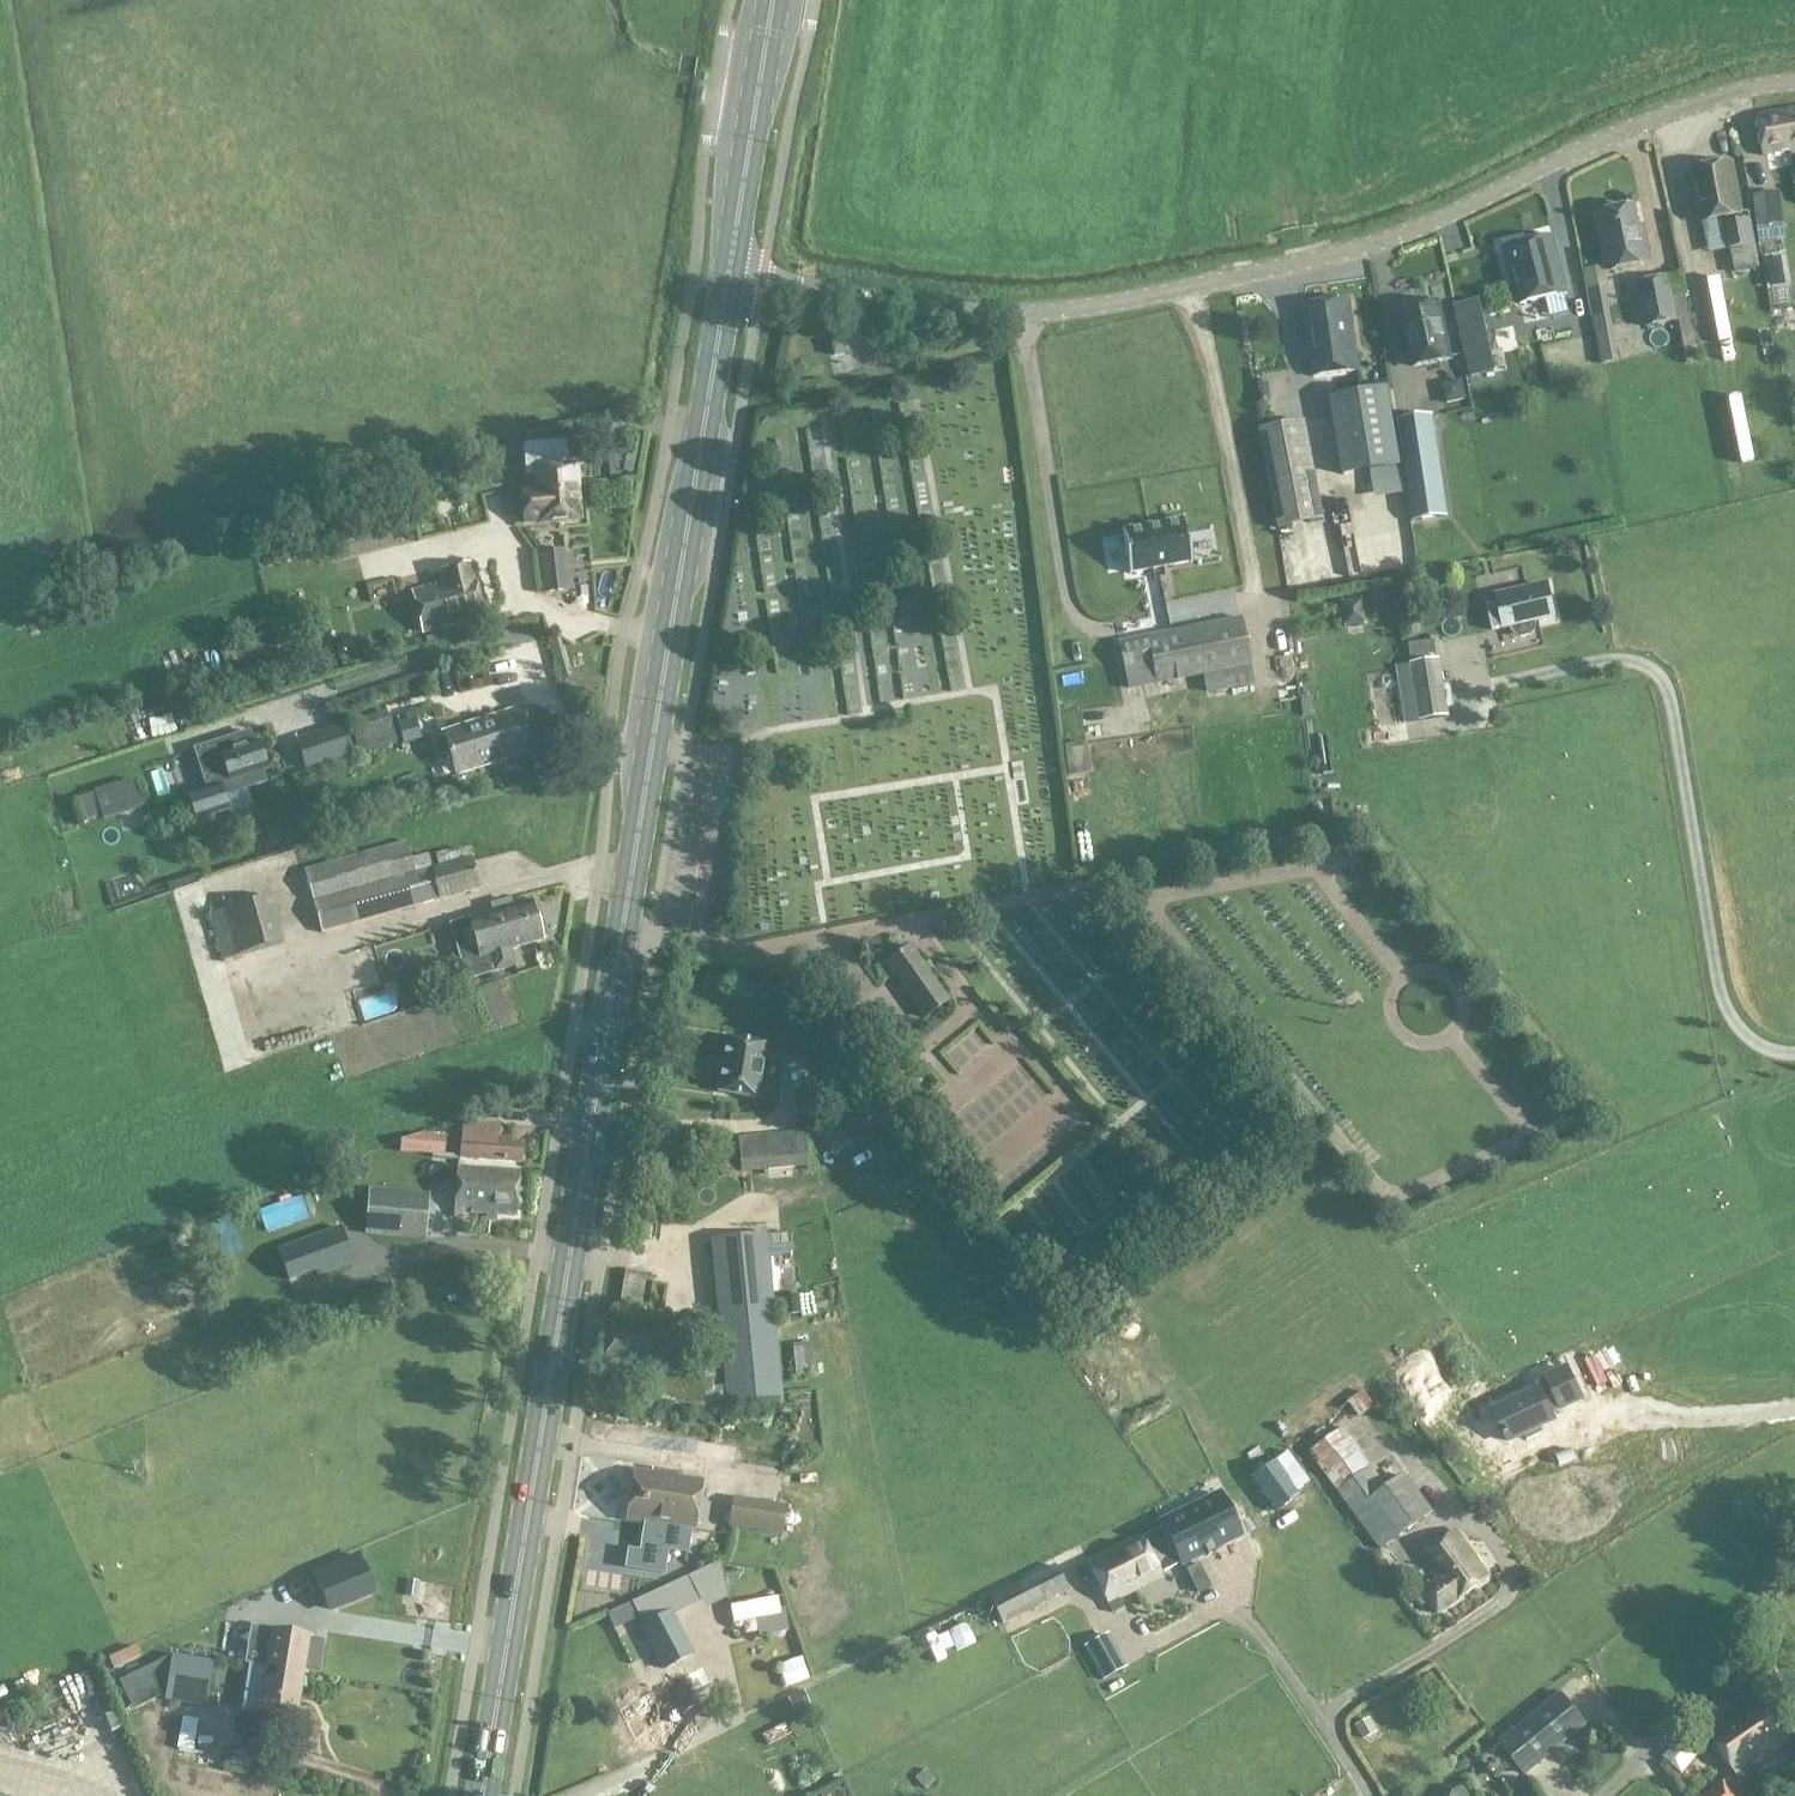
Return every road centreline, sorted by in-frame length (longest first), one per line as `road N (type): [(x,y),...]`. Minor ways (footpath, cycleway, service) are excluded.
road 1 (primary): [(483,1795),(727,285)]
road 2 (tertiary): [(727,285),(1002,315),(1155,296),(1377,244),(1637,126),(1732,94),(1794,83)]
road 3 (unclassified): [(1603,1795),(1684,1714),(1794,1542)]
road 4 (primary): [(727,285),(773,0)]

